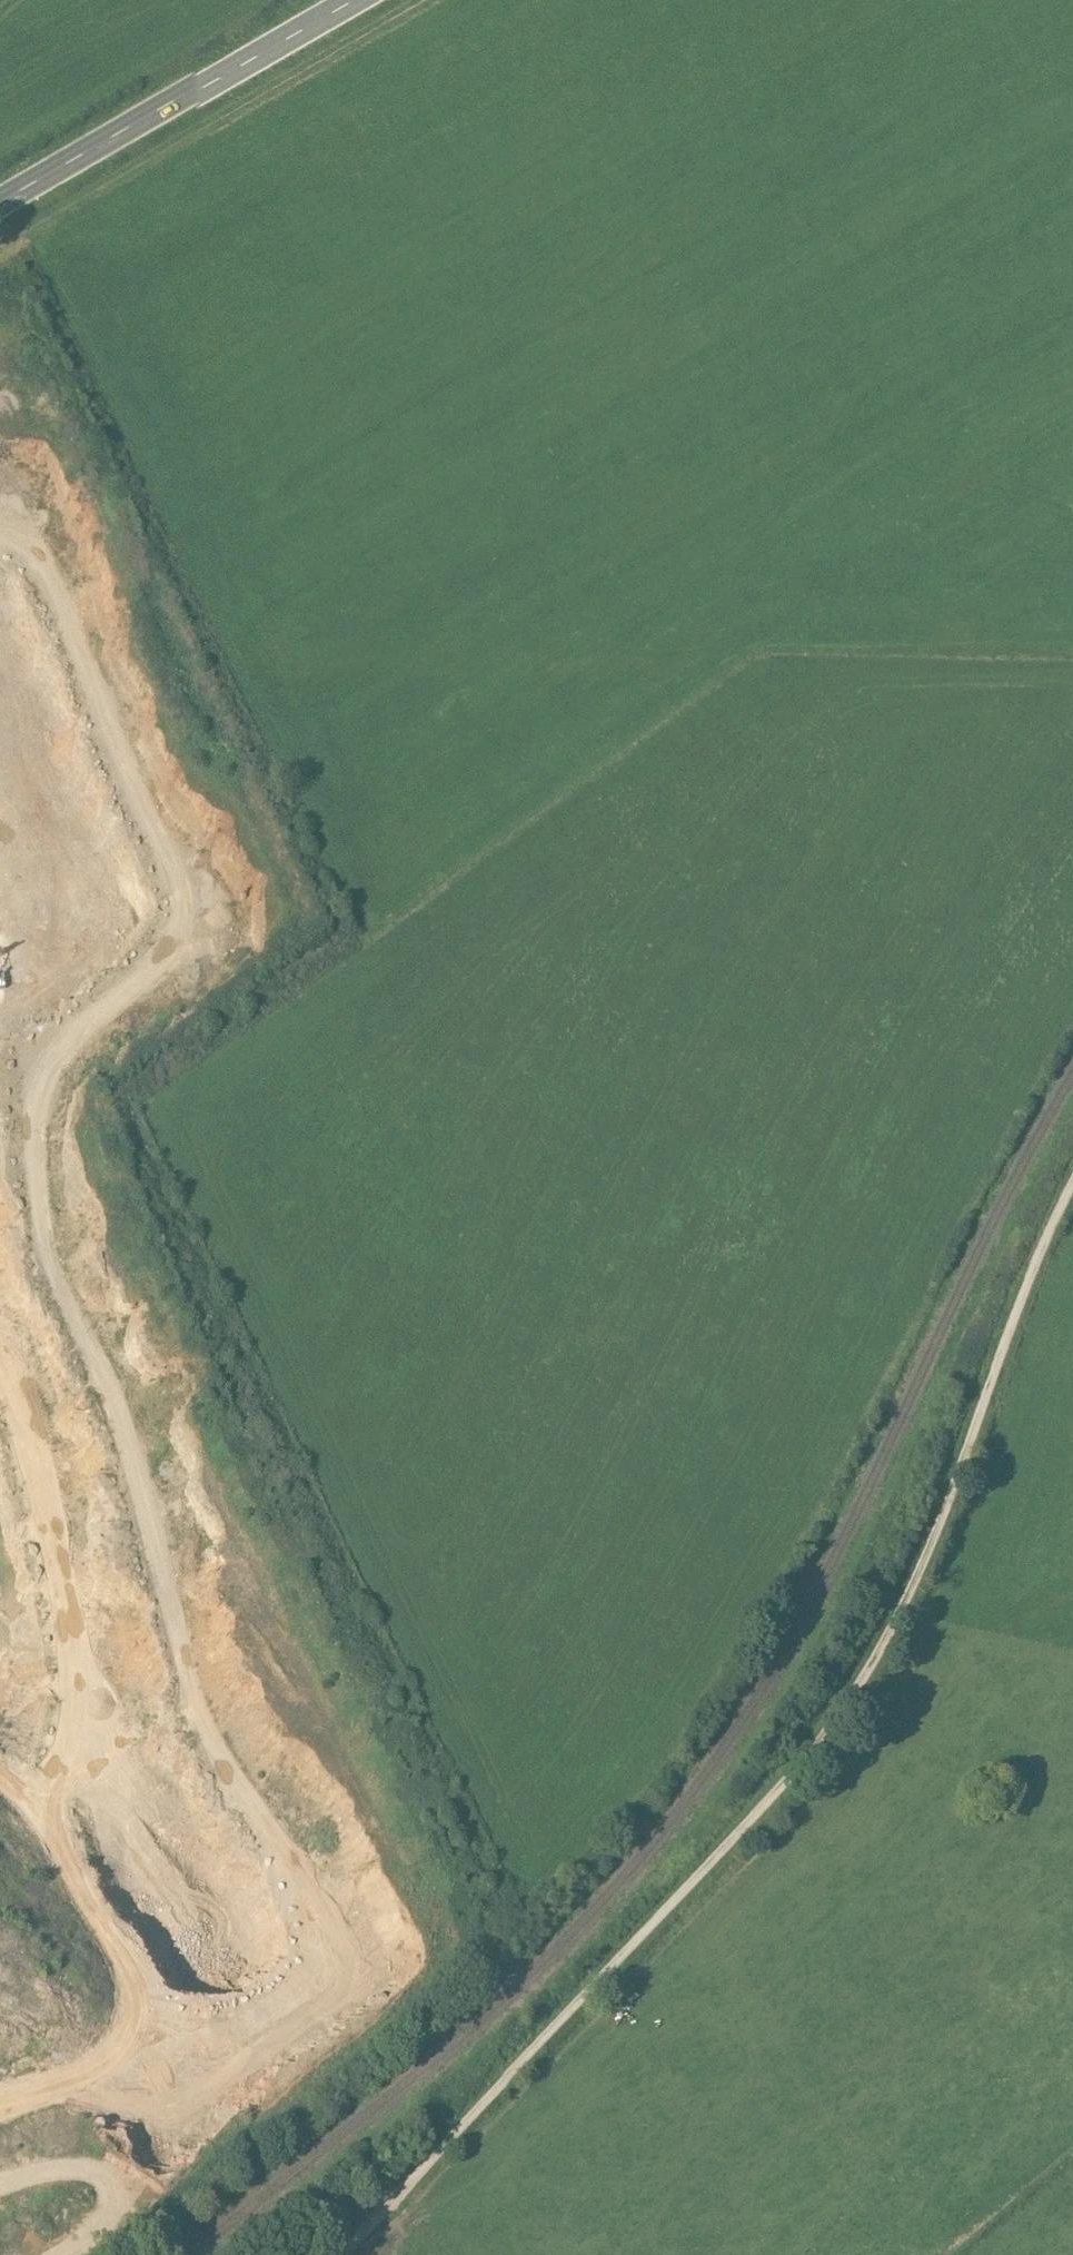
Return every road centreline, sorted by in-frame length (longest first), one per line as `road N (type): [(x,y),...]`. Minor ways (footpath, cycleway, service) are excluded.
road 1 (track): [(344,2254),(797,1768),(869,1660),(933,1530),(1072,1174)]
road 2 (track): [(416,0),(0,242)]
road 3 (secondary): [(346,0),(0,201)]

